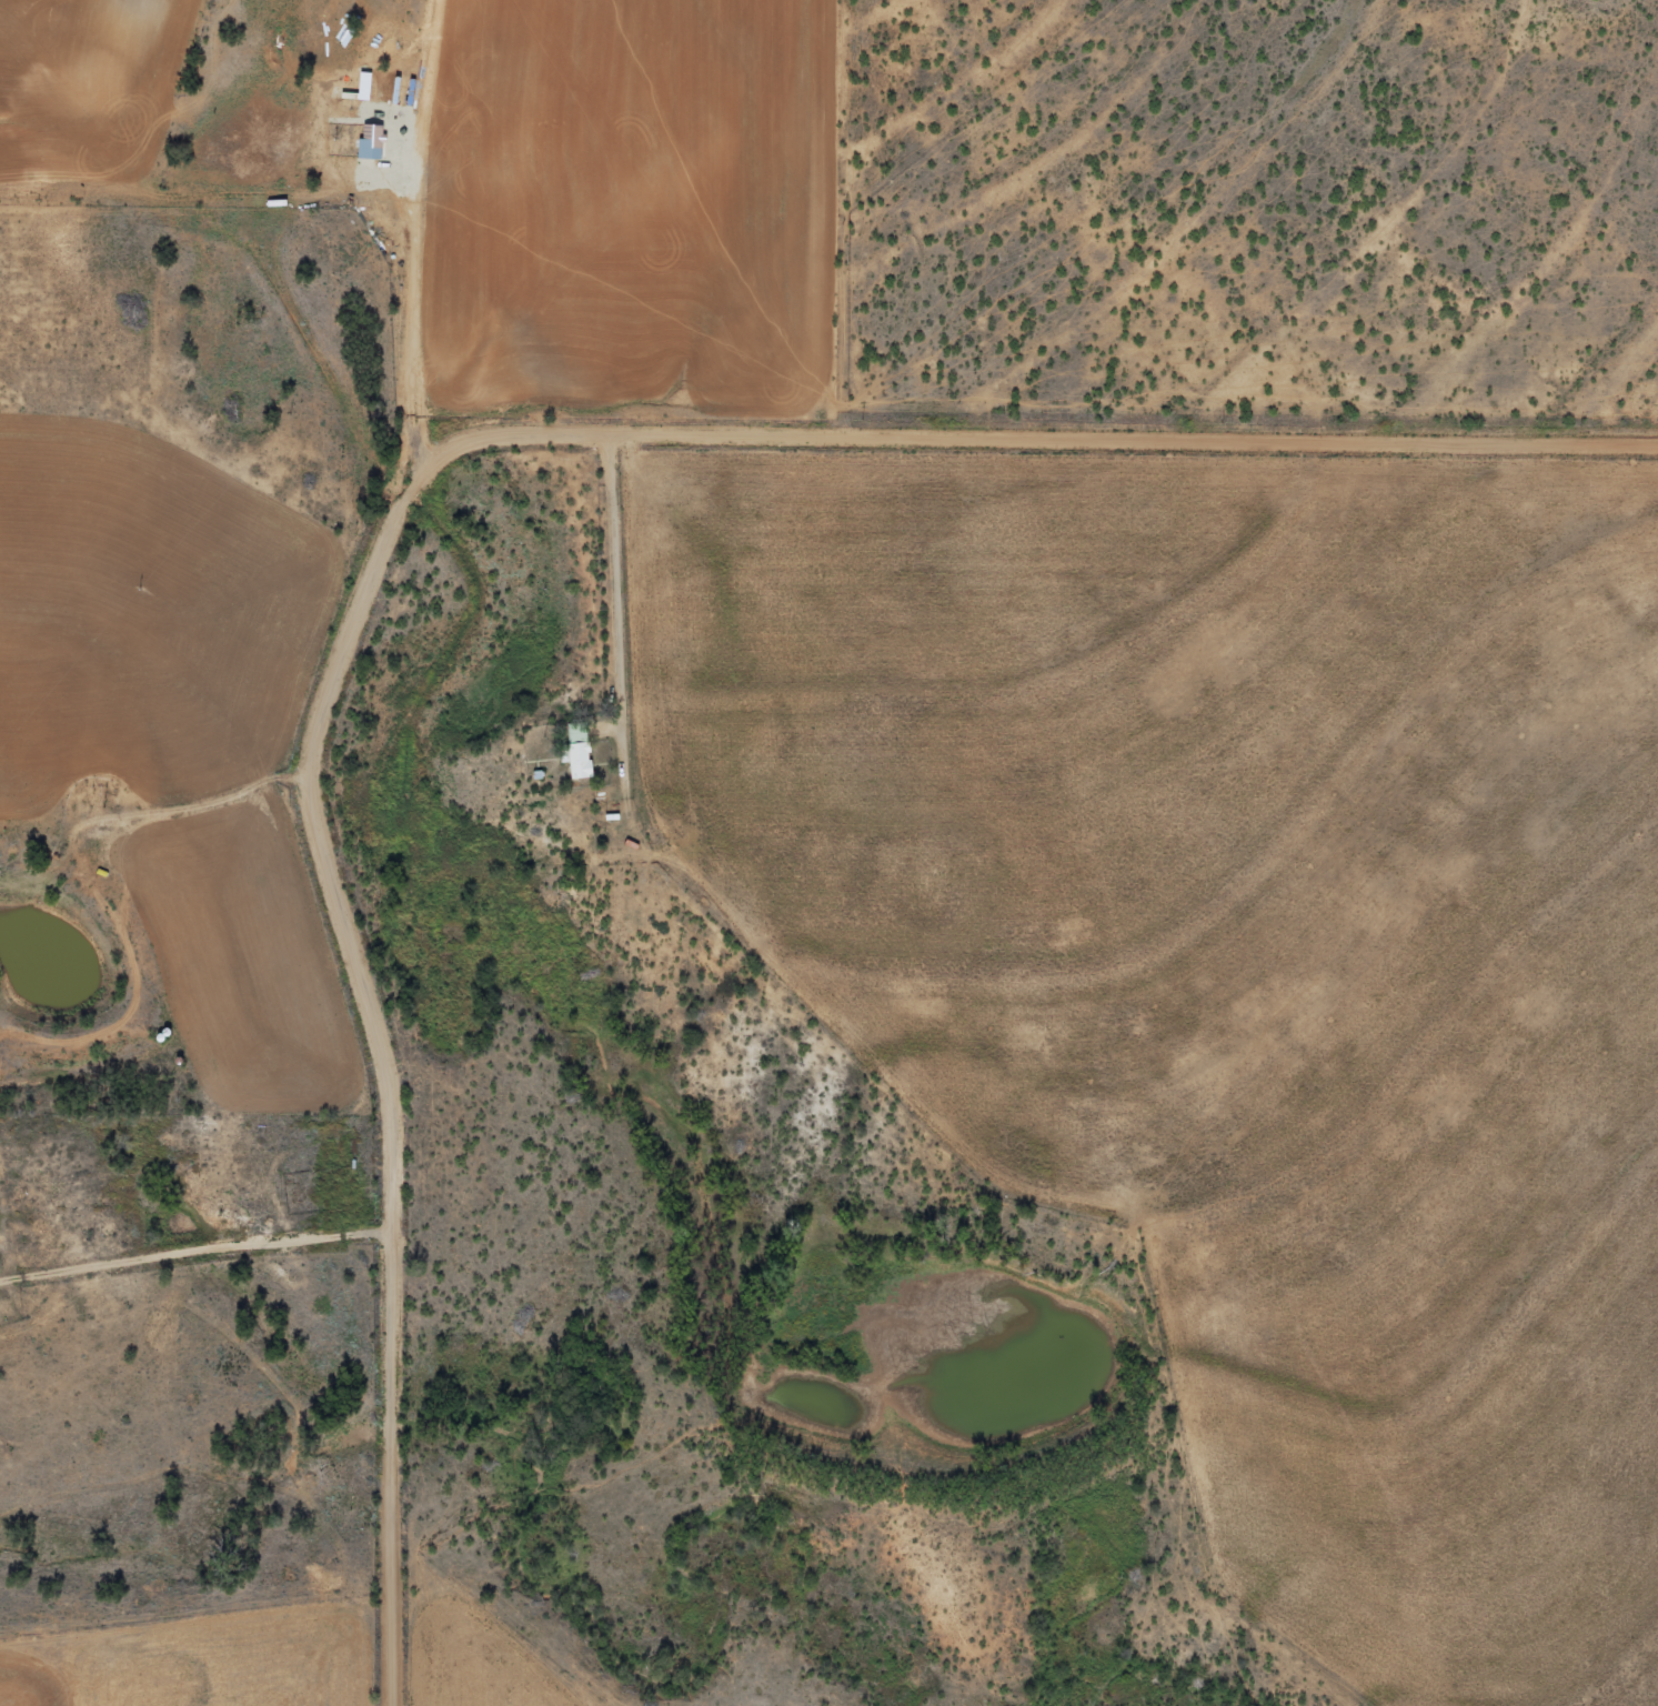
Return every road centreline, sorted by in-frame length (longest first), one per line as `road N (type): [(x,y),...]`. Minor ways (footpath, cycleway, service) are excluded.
road 1 (residential): [(1657,443),(508,432),(464,439),(431,466)]
road 2 (residential): [(431,466),(372,573),(312,760),(321,844),(391,1097),(393,1424)]
road 3 (residential): [(455,542),(431,466),(408,433),(419,0)]
road 4 (residential): [(393,1424),(394,1705)]

